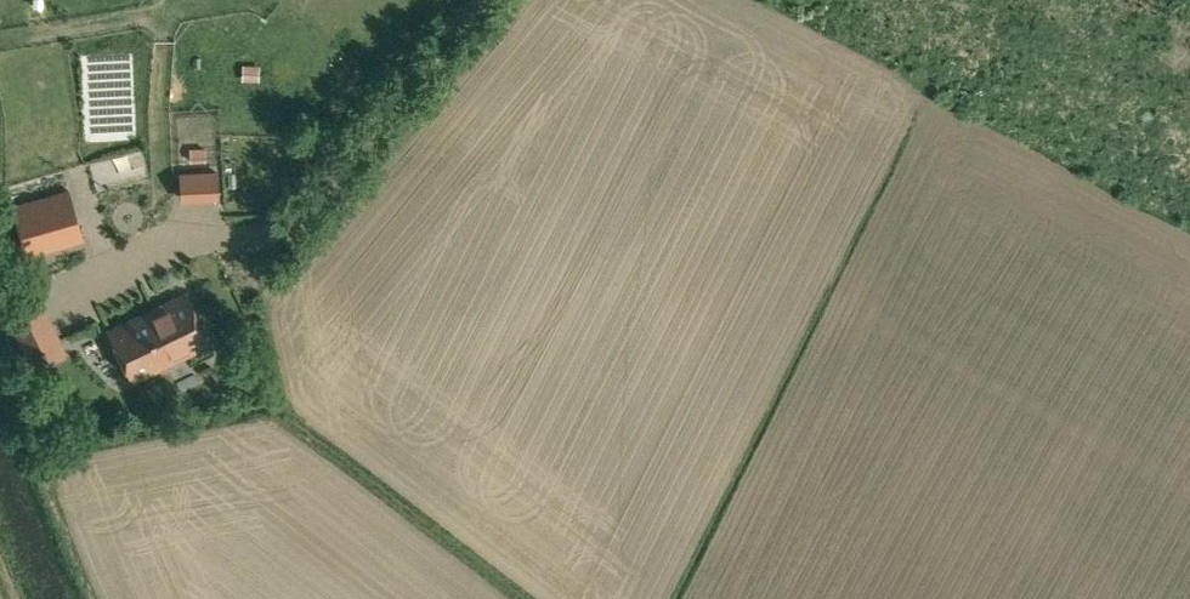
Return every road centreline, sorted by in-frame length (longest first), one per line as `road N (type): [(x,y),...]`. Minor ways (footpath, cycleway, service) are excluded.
road 1 (track): [(488,0),(280,254),(210,314)]

